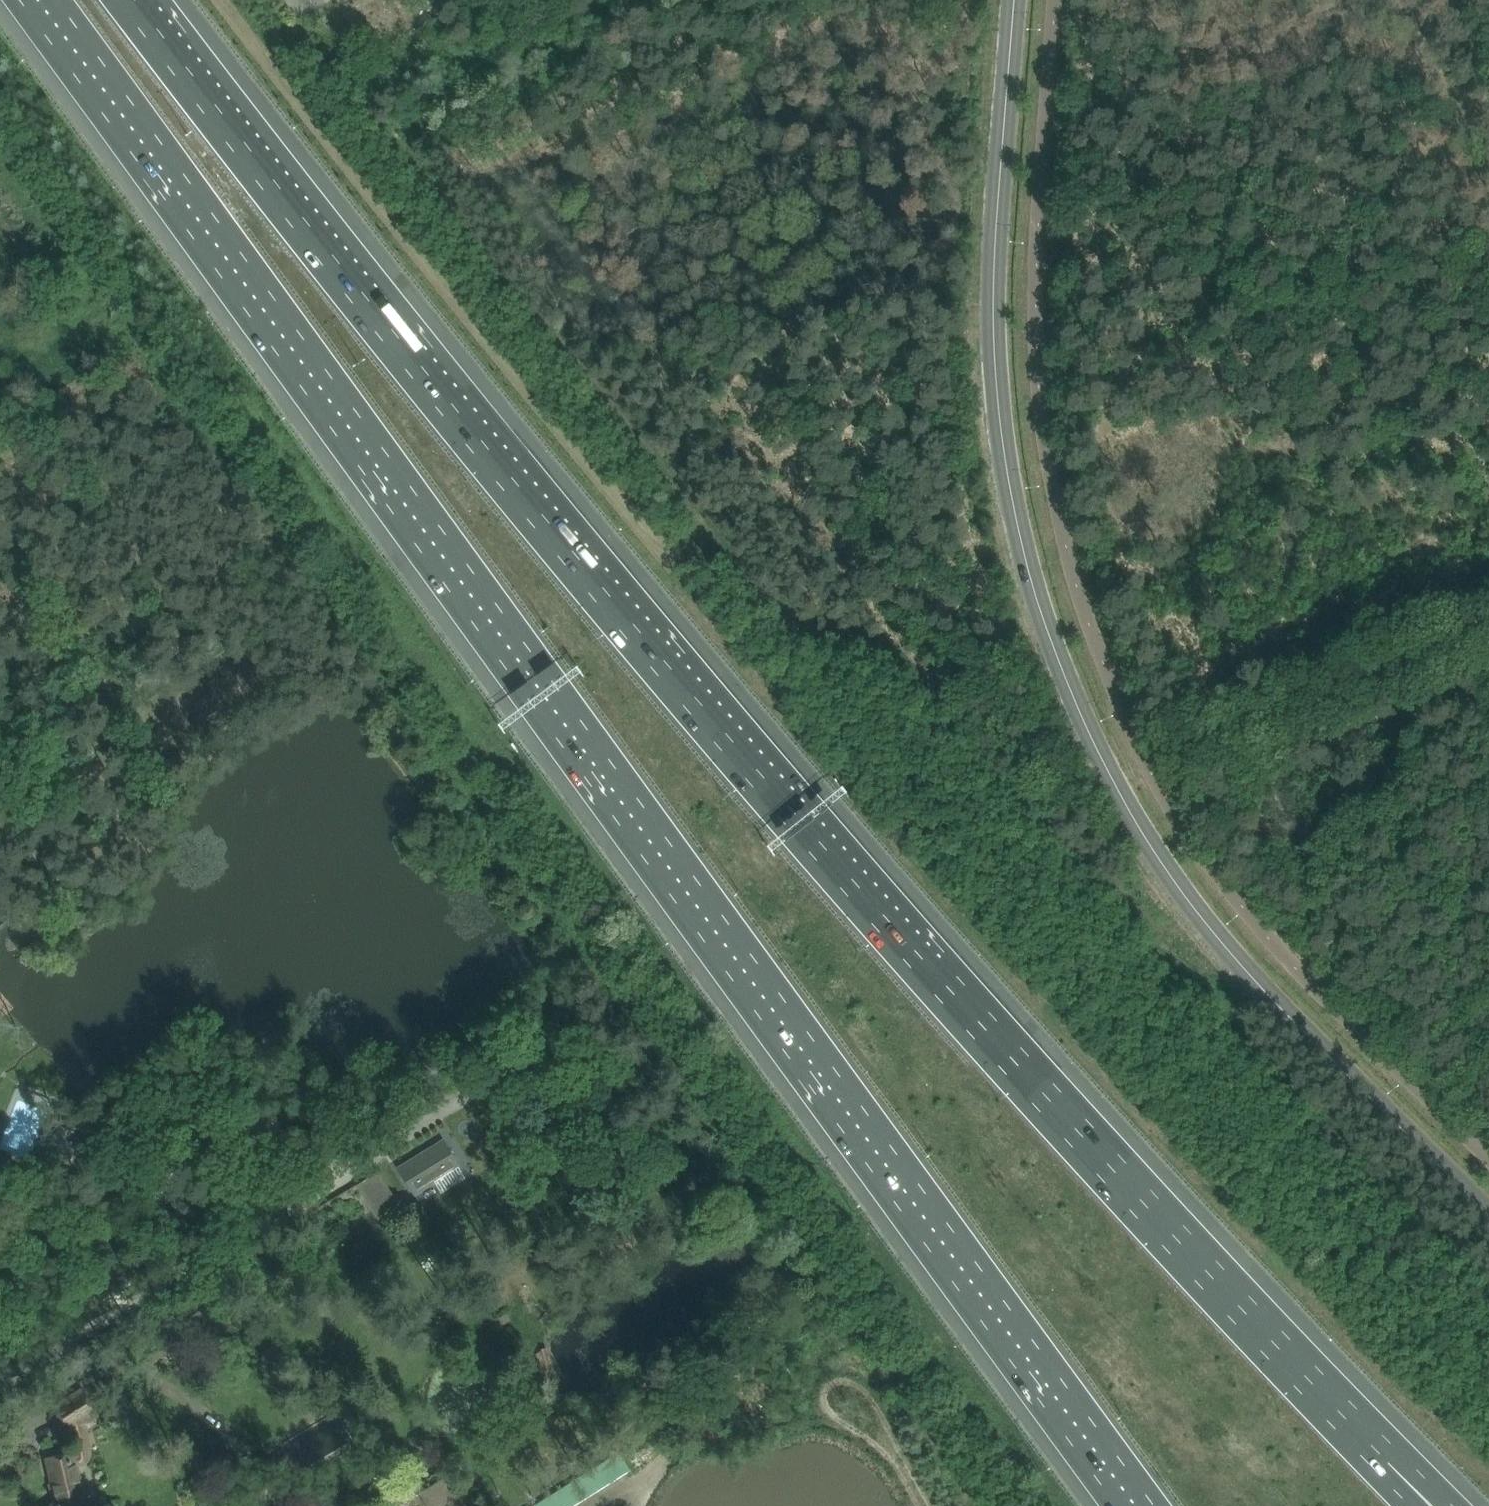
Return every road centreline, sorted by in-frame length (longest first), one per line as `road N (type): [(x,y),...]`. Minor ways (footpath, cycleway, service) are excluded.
road 1 (motorway): [(1372,1447),(928,971),(223,127),(130,0)]
road 2 (motorway): [(50,0),(1150,1505)]
road 3 (unclassified): [(1488,1208),(1234,953),(1175,881),(1083,710),(1029,540),(999,378),(1021,0)]

